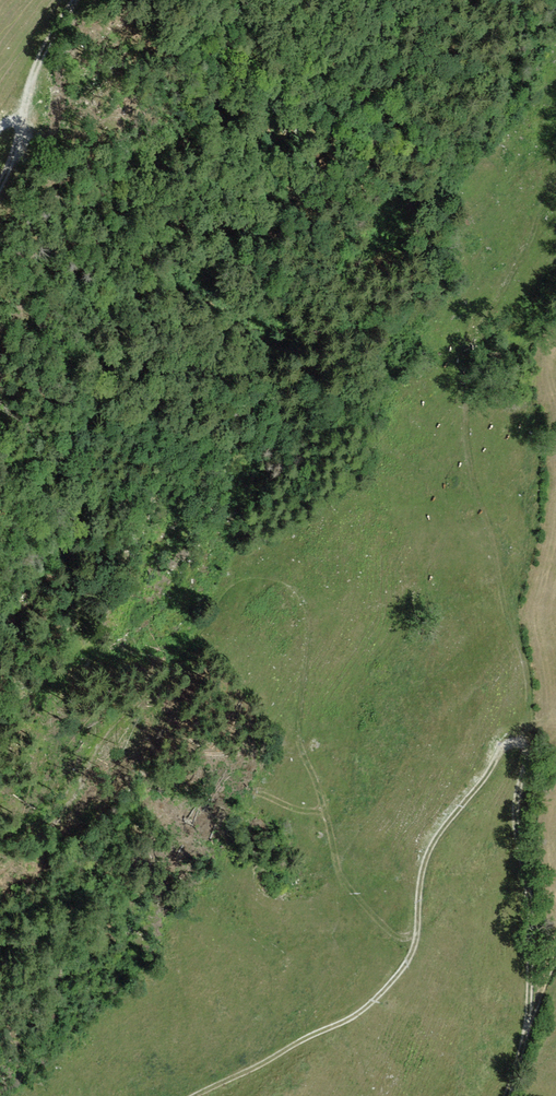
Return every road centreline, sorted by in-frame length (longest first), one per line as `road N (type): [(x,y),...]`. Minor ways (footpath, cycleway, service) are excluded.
road 1 (track): [(532,1020),(529,945),(515,885),(515,821),(530,745),(517,738),(494,750),(424,869),(414,950),(401,974),(364,1013),(196,1095)]
road 2 (track): [(517,738),(502,546),(478,479),(468,411),(484,314),(555,206)]
road 3 (track): [(0,203),(38,62),(77,0)]
road 4 (track): [(503,1095),(555,975)]

